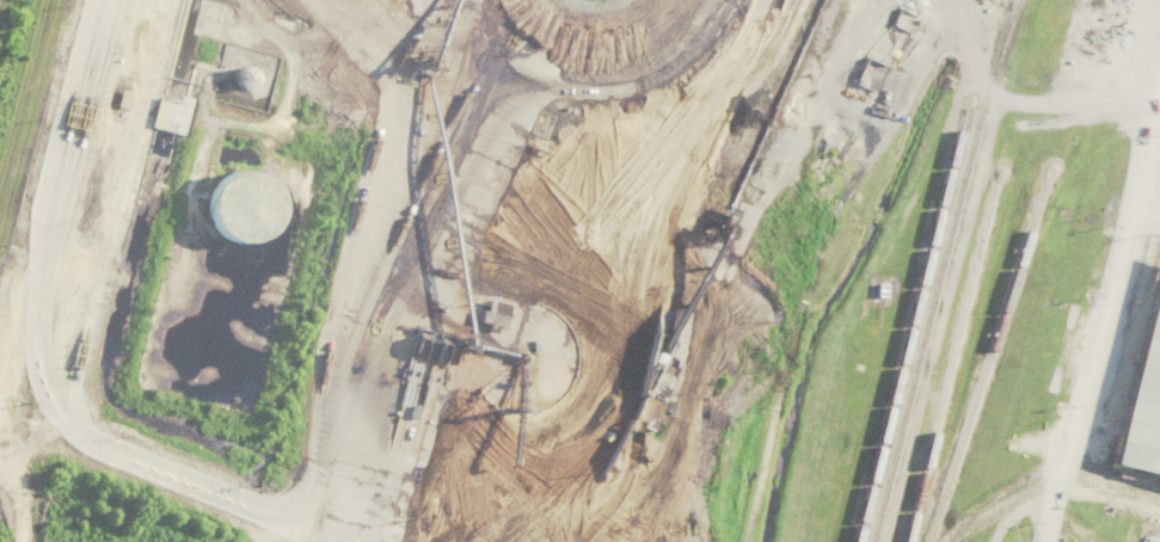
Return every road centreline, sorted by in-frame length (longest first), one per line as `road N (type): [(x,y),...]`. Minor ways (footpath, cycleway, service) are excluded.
road 1 (residential): [(1045,541),(1112,209)]

